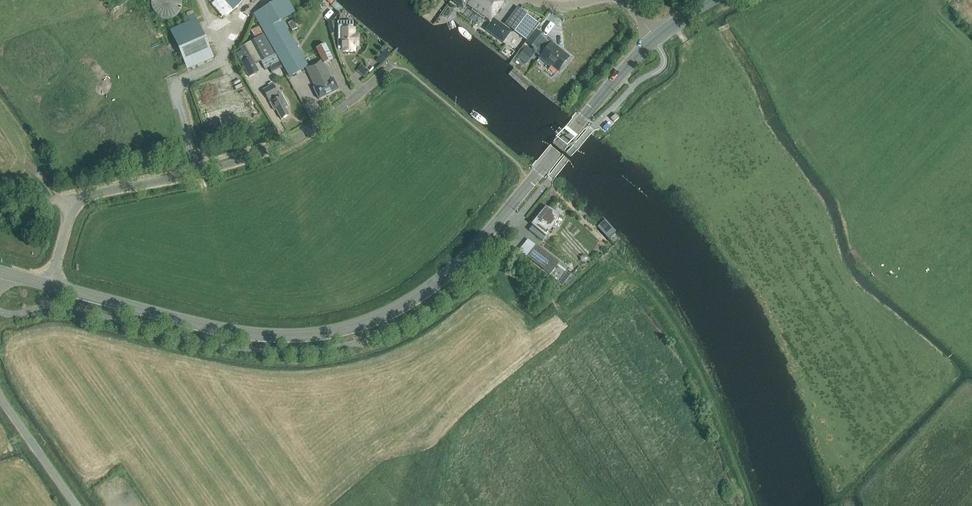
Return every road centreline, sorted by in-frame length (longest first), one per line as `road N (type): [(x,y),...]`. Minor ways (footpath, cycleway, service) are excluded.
road 1 (tertiary): [(50,285),(231,332),(302,336),(359,324),(398,308),(479,246),(655,38)]
road 2 (unclassified): [(50,285),(71,199),(277,146),(366,94),(390,70)]
road 3 (unclassified): [(76,505),(0,397)]

